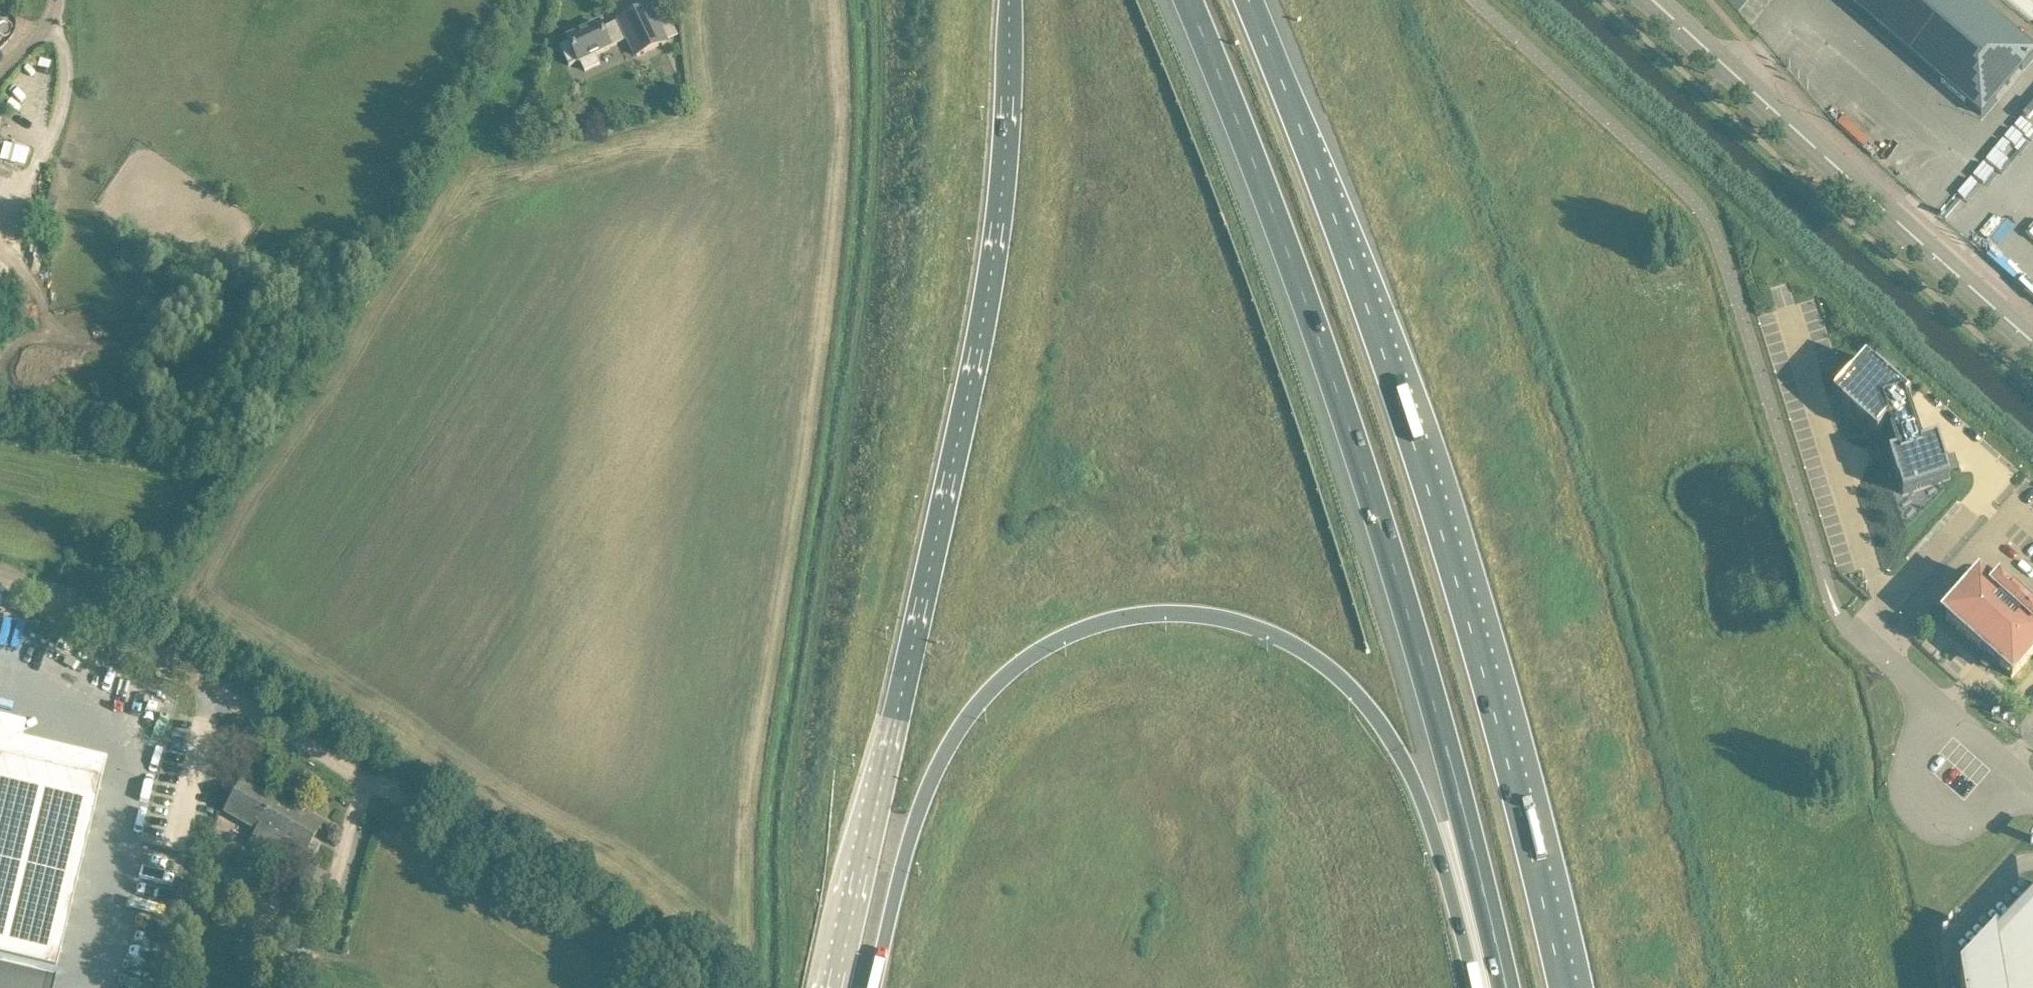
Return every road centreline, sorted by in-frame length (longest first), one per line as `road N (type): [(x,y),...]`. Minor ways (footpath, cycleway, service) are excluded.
road 1 (motorway): [(874,987),(916,817),(966,719),(1027,657),(1110,621),(1157,611),(1243,624),(1292,645),(1359,696),(1417,787),(1476,987)]
road 2 (motorway): [(1184,0),(1282,246),(1377,525),(1457,797),(1501,987)]
road 3 (motorway): [(1566,987),(1539,864),(1436,502),(1347,238),(1251,0)]
road 4 (motorway): [(1016,0),(1001,226),(978,349),(834,987)]
road 5 (unclassified): [(0,578),(129,636),(701,987)]
road 6 (tertiary): [(2032,349),(1668,13)]
road 7 (unclassified): [(1947,709),(1919,751),(1914,785),(1927,812),(1973,824),(2032,792)]

